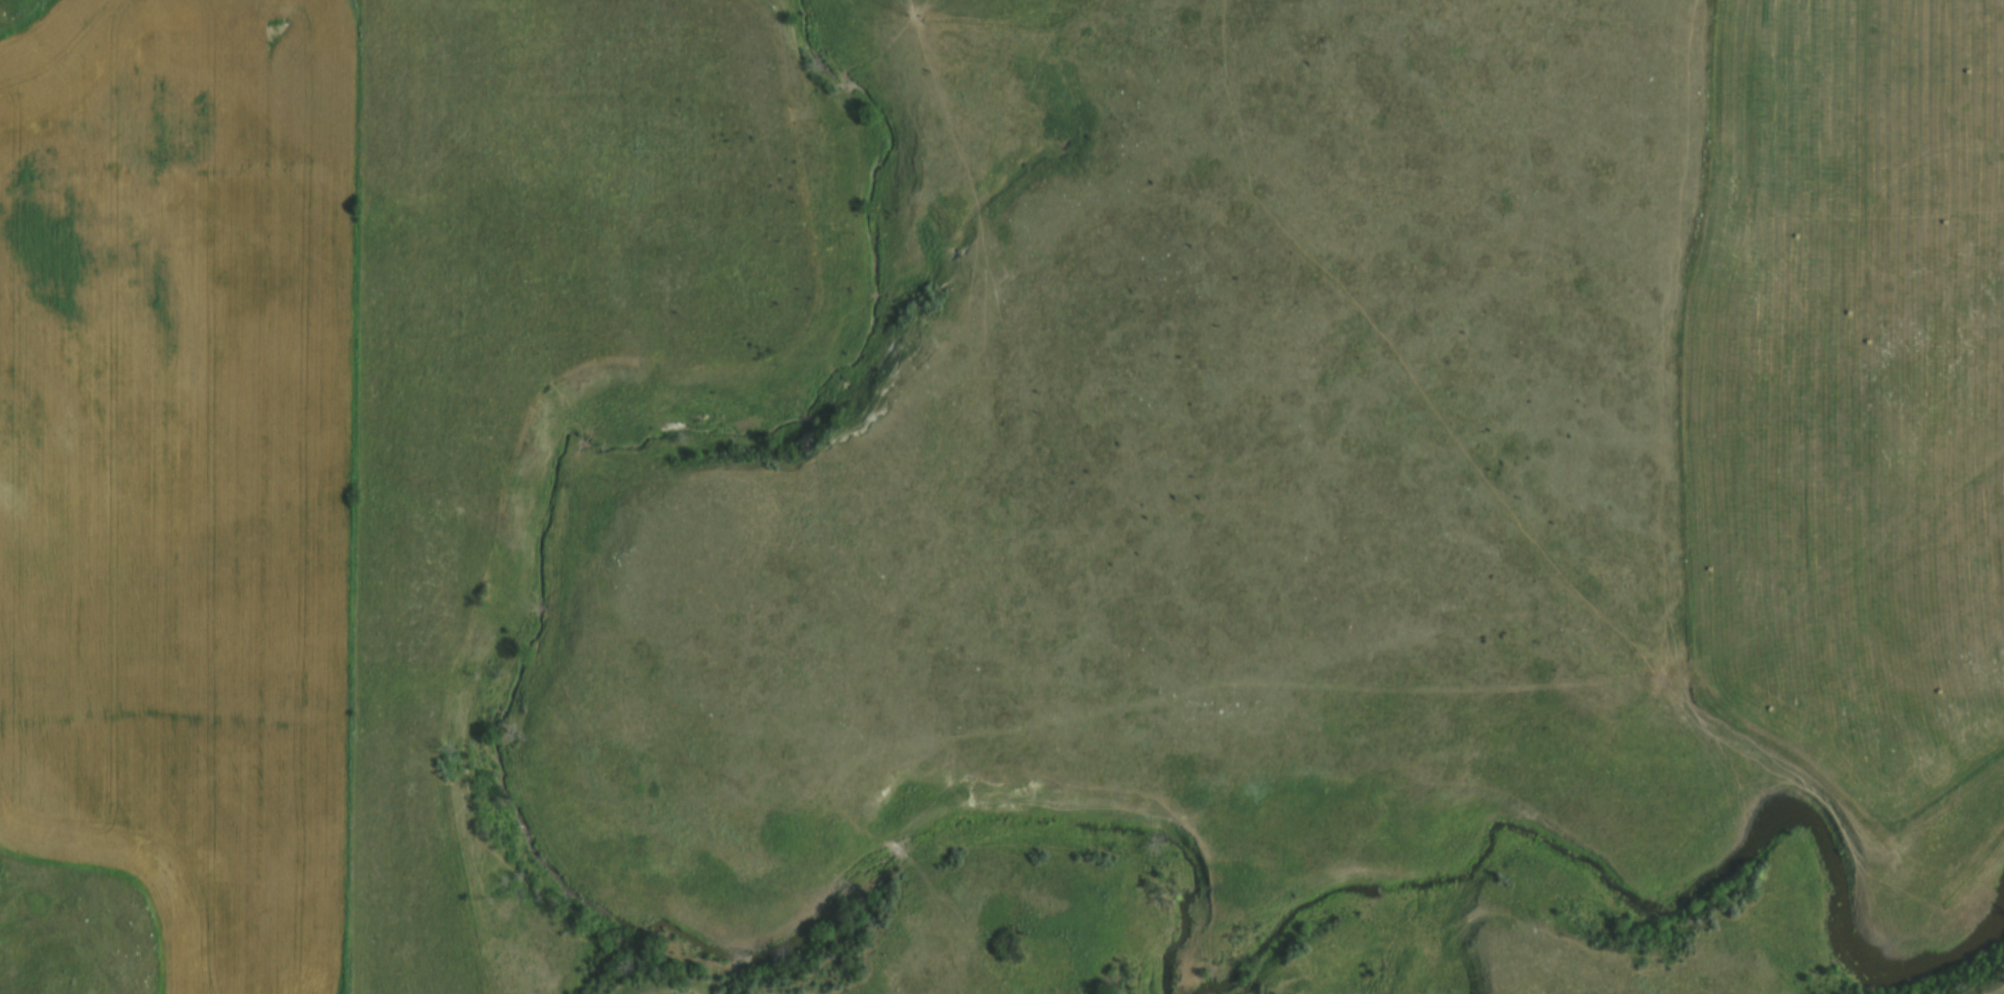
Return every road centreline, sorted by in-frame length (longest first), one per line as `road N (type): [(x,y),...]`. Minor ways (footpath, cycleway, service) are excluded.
road 1 (track): [(2003,828),(1971,869),(1924,873),(1855,804),(1694,684)]

